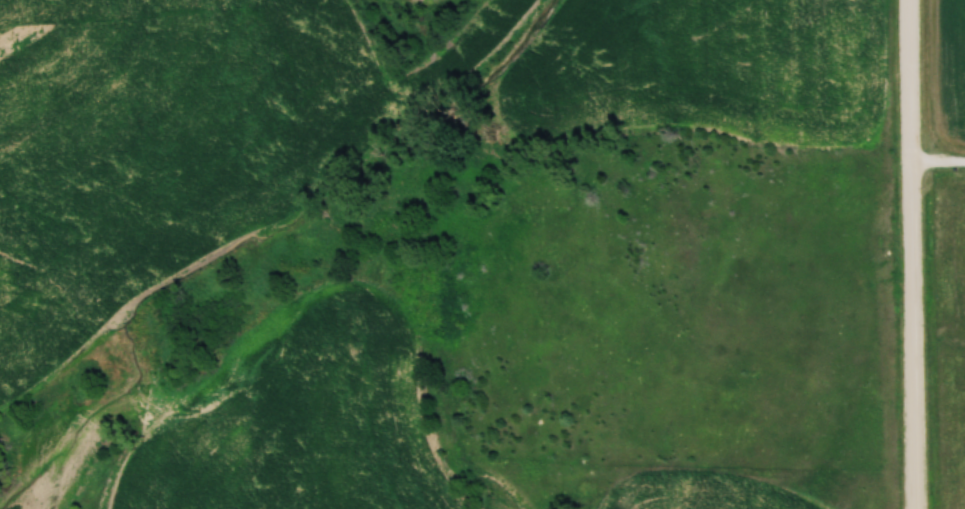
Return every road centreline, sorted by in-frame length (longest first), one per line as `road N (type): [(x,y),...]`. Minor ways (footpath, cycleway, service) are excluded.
road 1 (residential): [(911,0),(918,508)]

